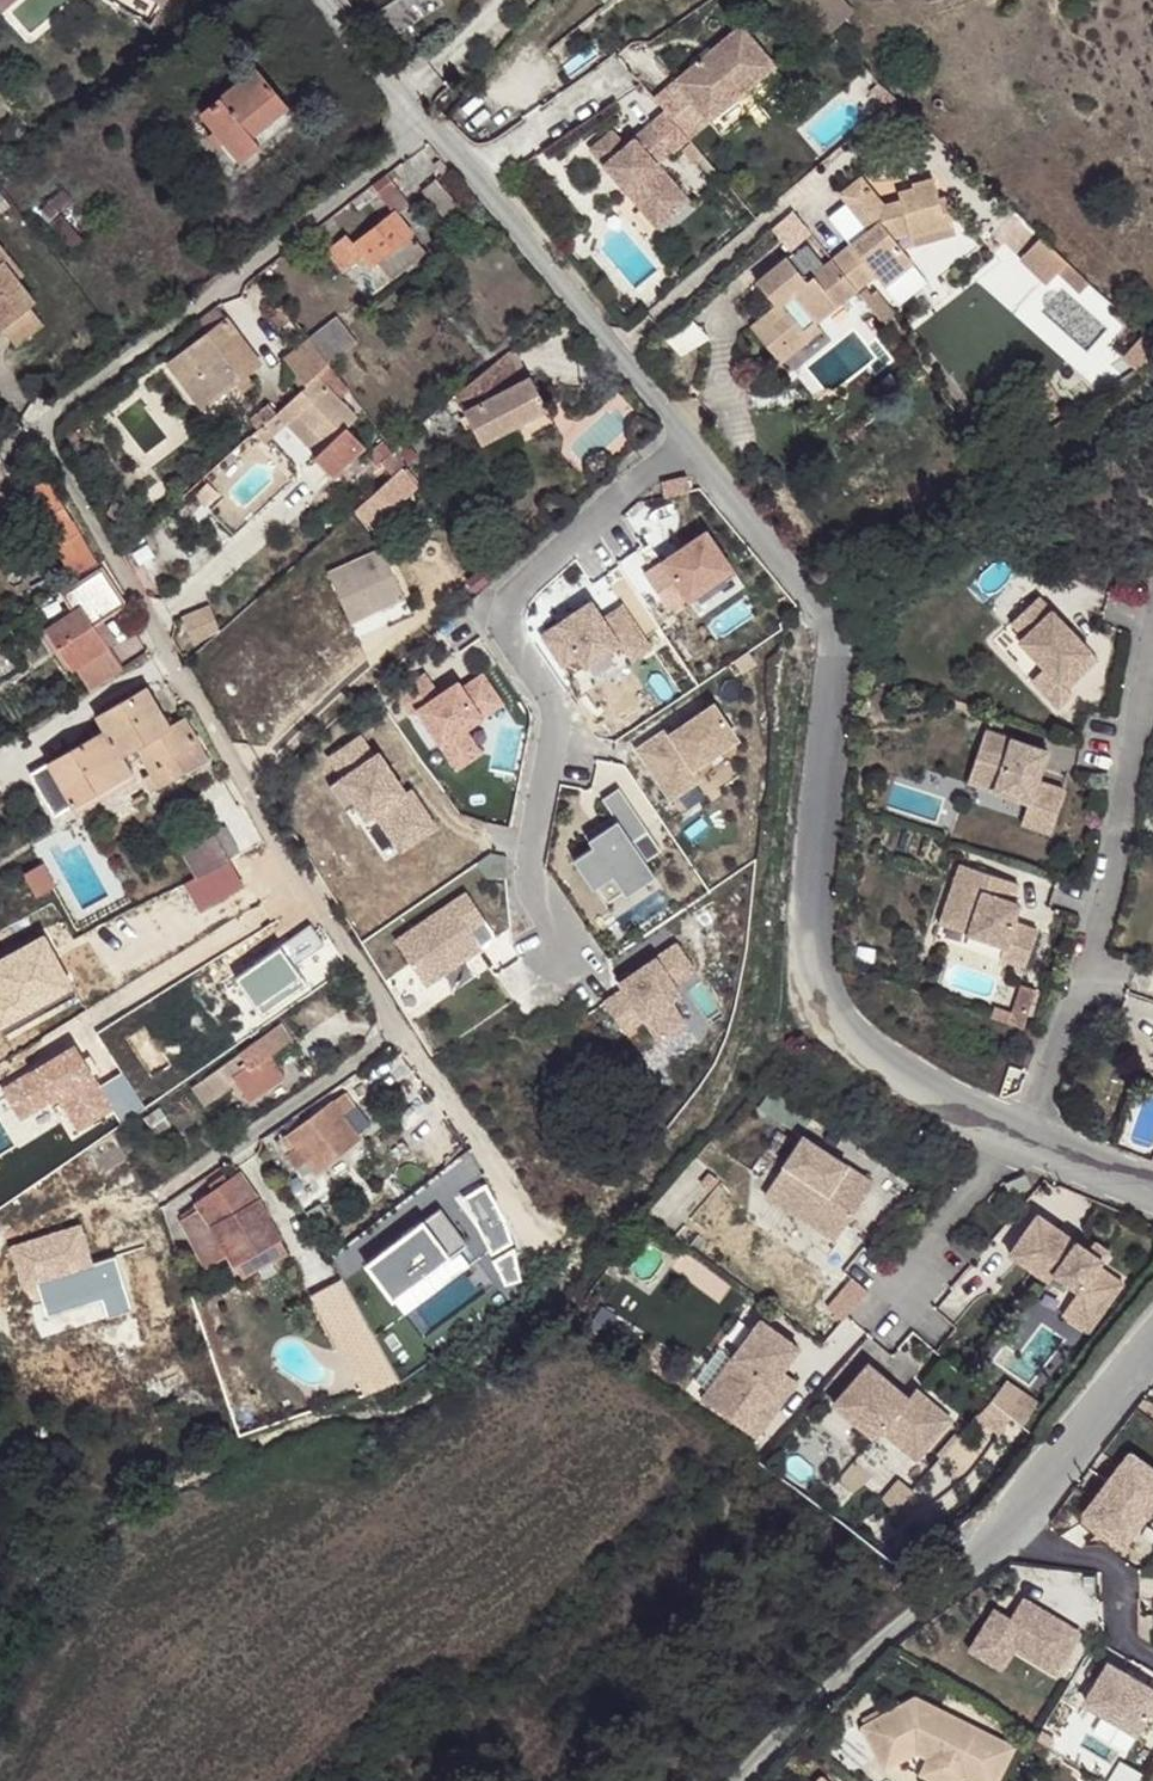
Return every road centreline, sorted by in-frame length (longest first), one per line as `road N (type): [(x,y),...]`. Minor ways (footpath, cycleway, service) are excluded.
road 1 (residential): [(156,1198),(377,1044),(384,1015),(43,431),(45,417),(428,127)]
road 2 (residential): [(428,127),(608,352),(812,585),(834,627),(814,907),(819,997),(869,1059),(1026,1138)]
road 3 (residential): [(1152,1350),(936,1604),(857,1664),(743,1780)]
road 4 (residential): [(1152,624),(1110,893),(1026,1138)]
road 5 (residential): [(322,0),(428,127)]
road 6 (residential): [(1026,1138),(1152,1189)]

